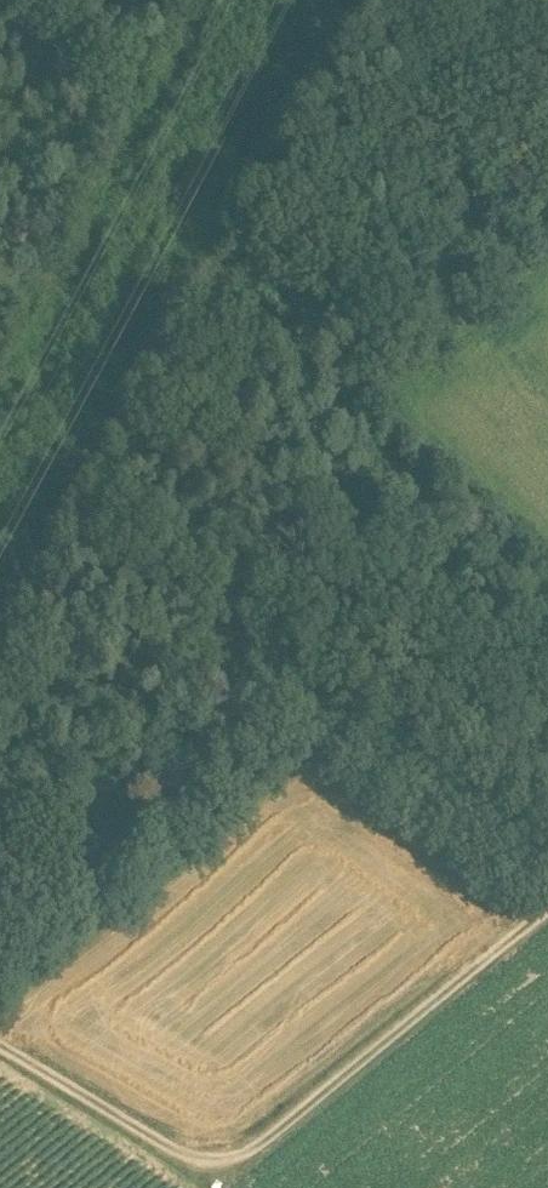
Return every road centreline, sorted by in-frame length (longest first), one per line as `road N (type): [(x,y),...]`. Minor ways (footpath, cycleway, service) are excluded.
road 1 (track): [(547,908),(227,1164),(177,1149),(0,1043)]

